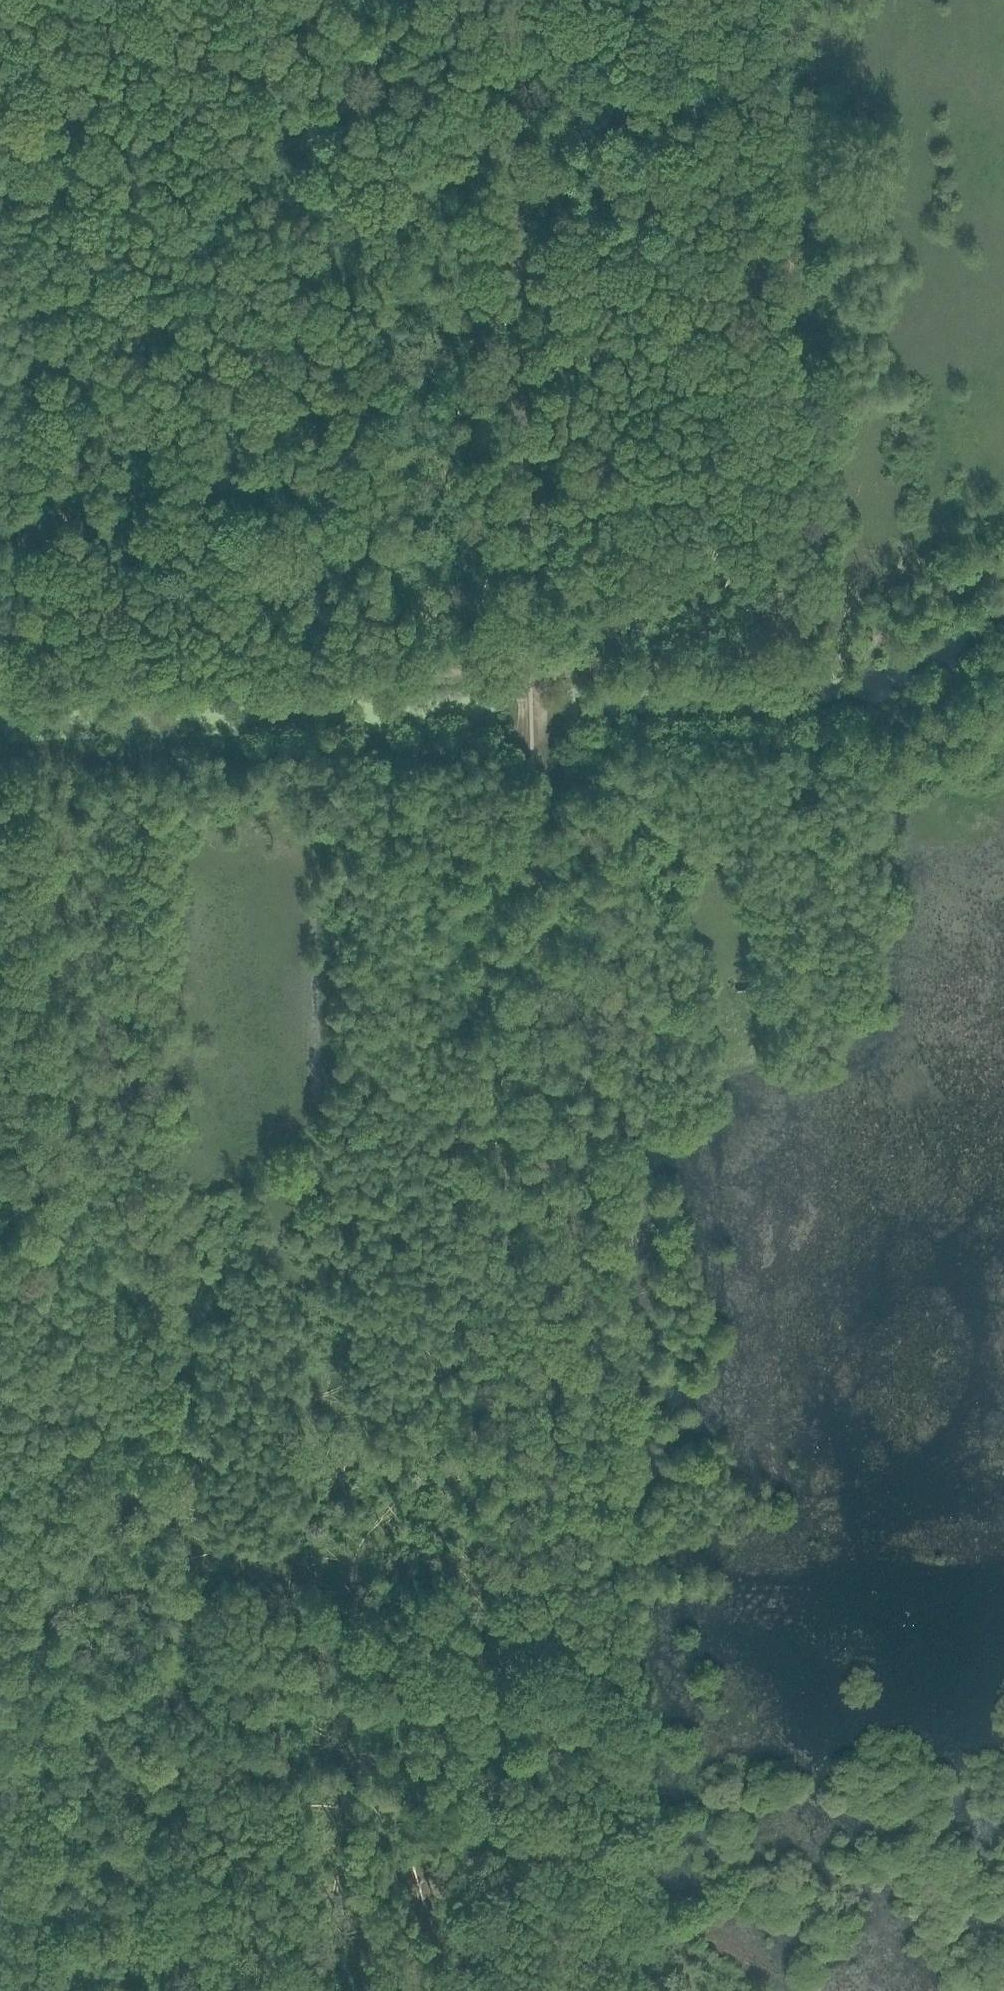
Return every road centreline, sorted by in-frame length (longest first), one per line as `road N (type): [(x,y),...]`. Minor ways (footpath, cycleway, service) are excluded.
road 1 (track): [(530,748),(507,0)]

